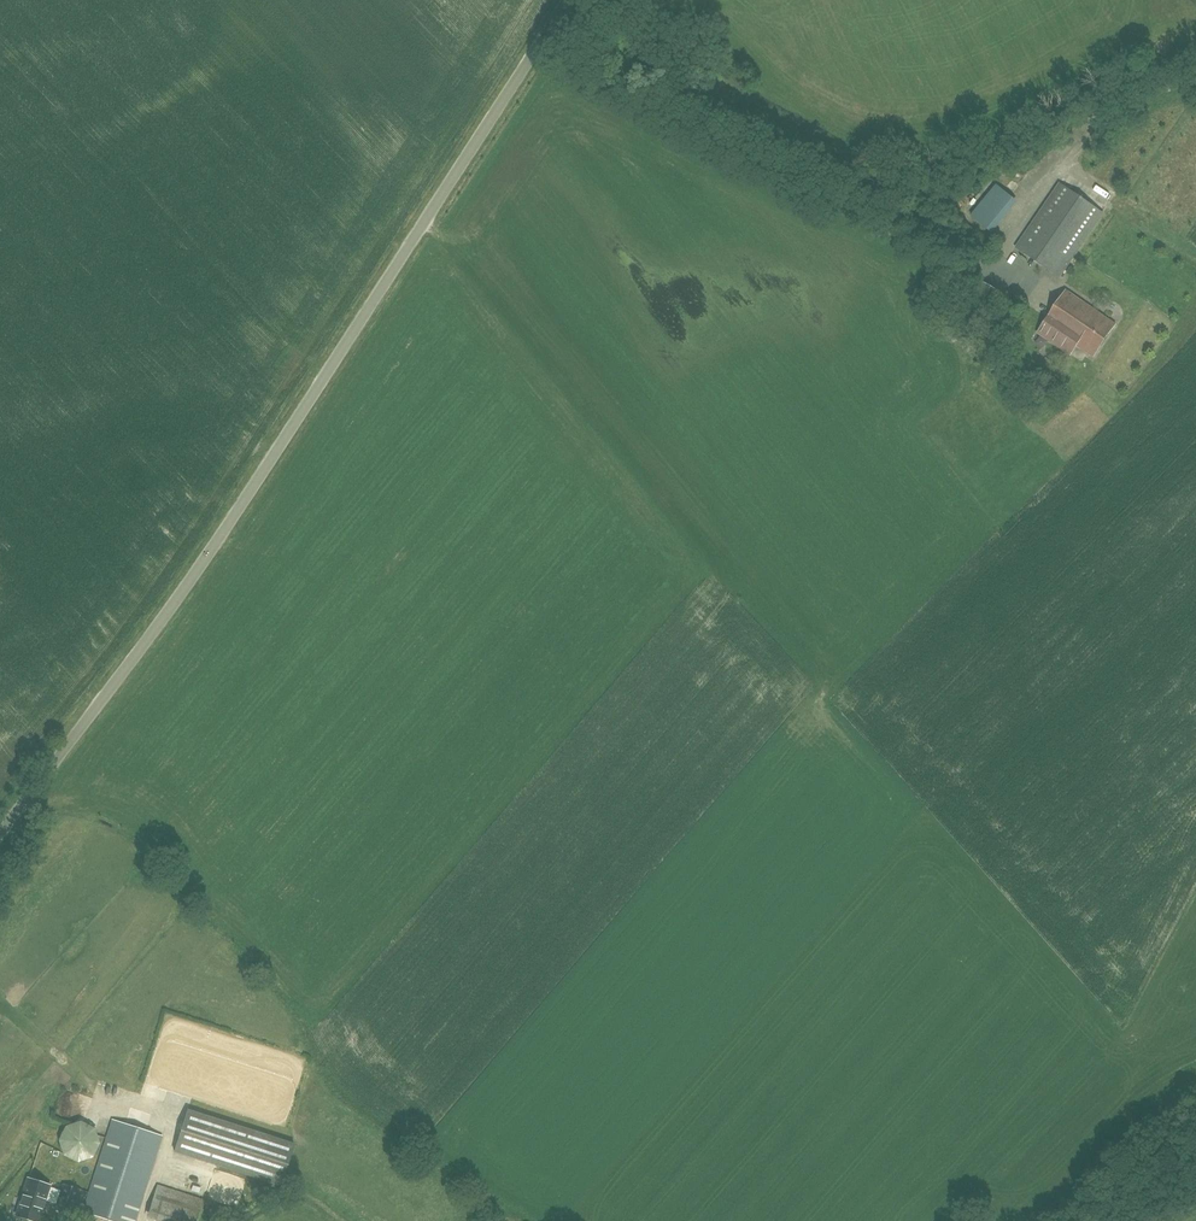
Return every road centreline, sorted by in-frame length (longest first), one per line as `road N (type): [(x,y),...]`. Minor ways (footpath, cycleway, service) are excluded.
road 1 (unclassified): [(0,834),(198,569),(536,49)]
road 2 (unclassified): [(1195,86),(1122,108),(1071,148),(1002,240),(969,252),(922,239),(536,49)]

